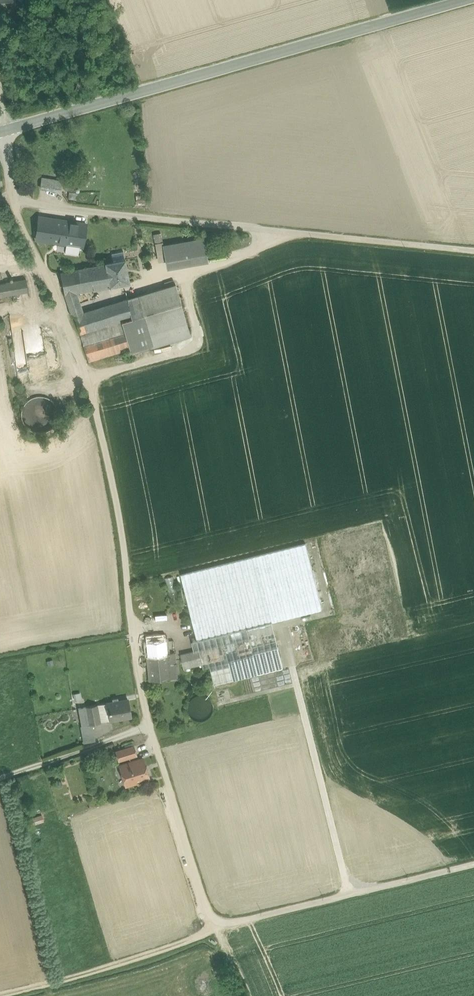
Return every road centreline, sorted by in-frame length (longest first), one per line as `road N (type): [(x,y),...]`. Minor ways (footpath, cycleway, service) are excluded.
road 1 (track): [(473,866),(215,926),(153,733),(88,378),(14,200)]
road 2 (residential): [(473,252),(14,200),(3,130)]
road 3 (tertiary): [(464,0),(3,130)]
road 4 (track): [(248,995),(215,926),(163,951),(0,995)]
road 5 (track): [(184,275),(201,345),(88,378)]
road 6 (track): [(153,733),(0,784)]

